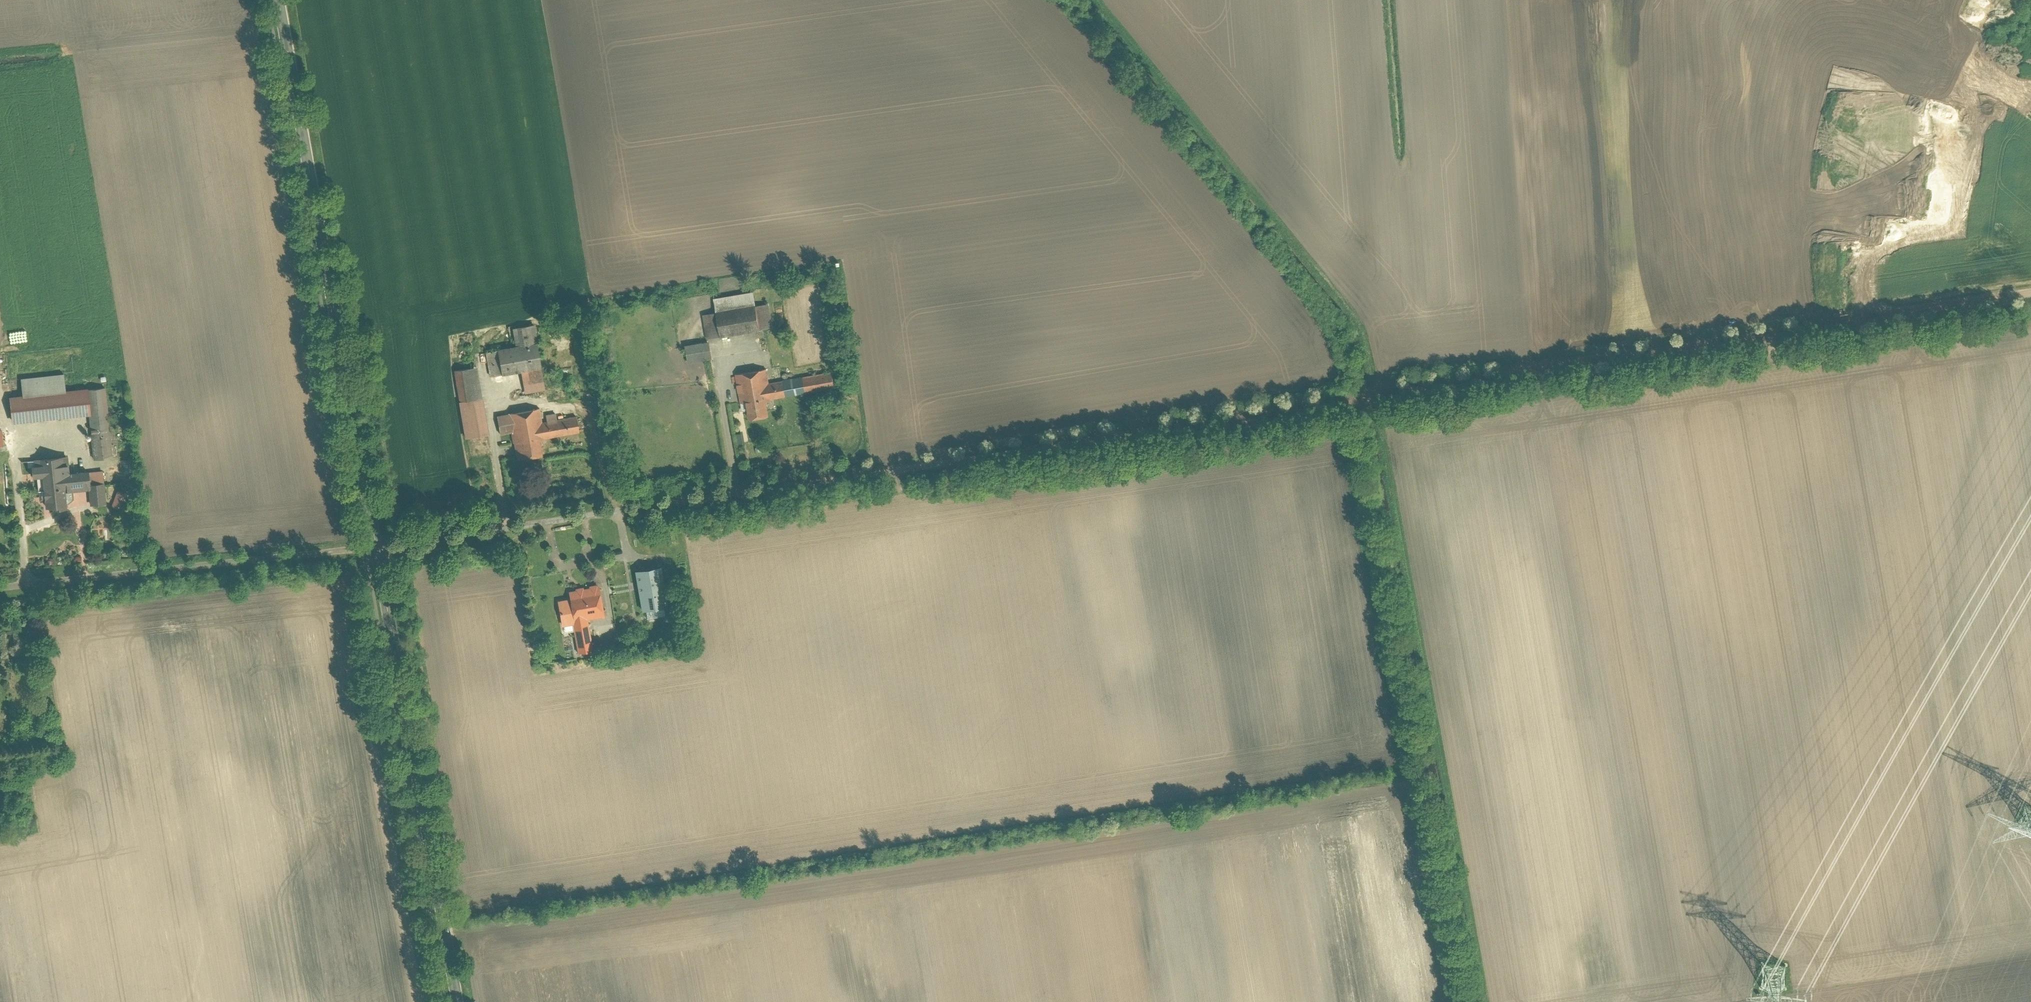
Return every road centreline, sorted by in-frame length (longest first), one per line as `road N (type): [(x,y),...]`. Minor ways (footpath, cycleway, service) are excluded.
road 1 (track): [(750,491),(2030,296)]
road 2 (tertiary): [(277,0),(372,544)]
road 3 (tertiary): [(372,544),(457,1001)]
road 4 (residential): [(372,544),(750,491)]
road 5 (residential): [(0,586),(372,544)]

